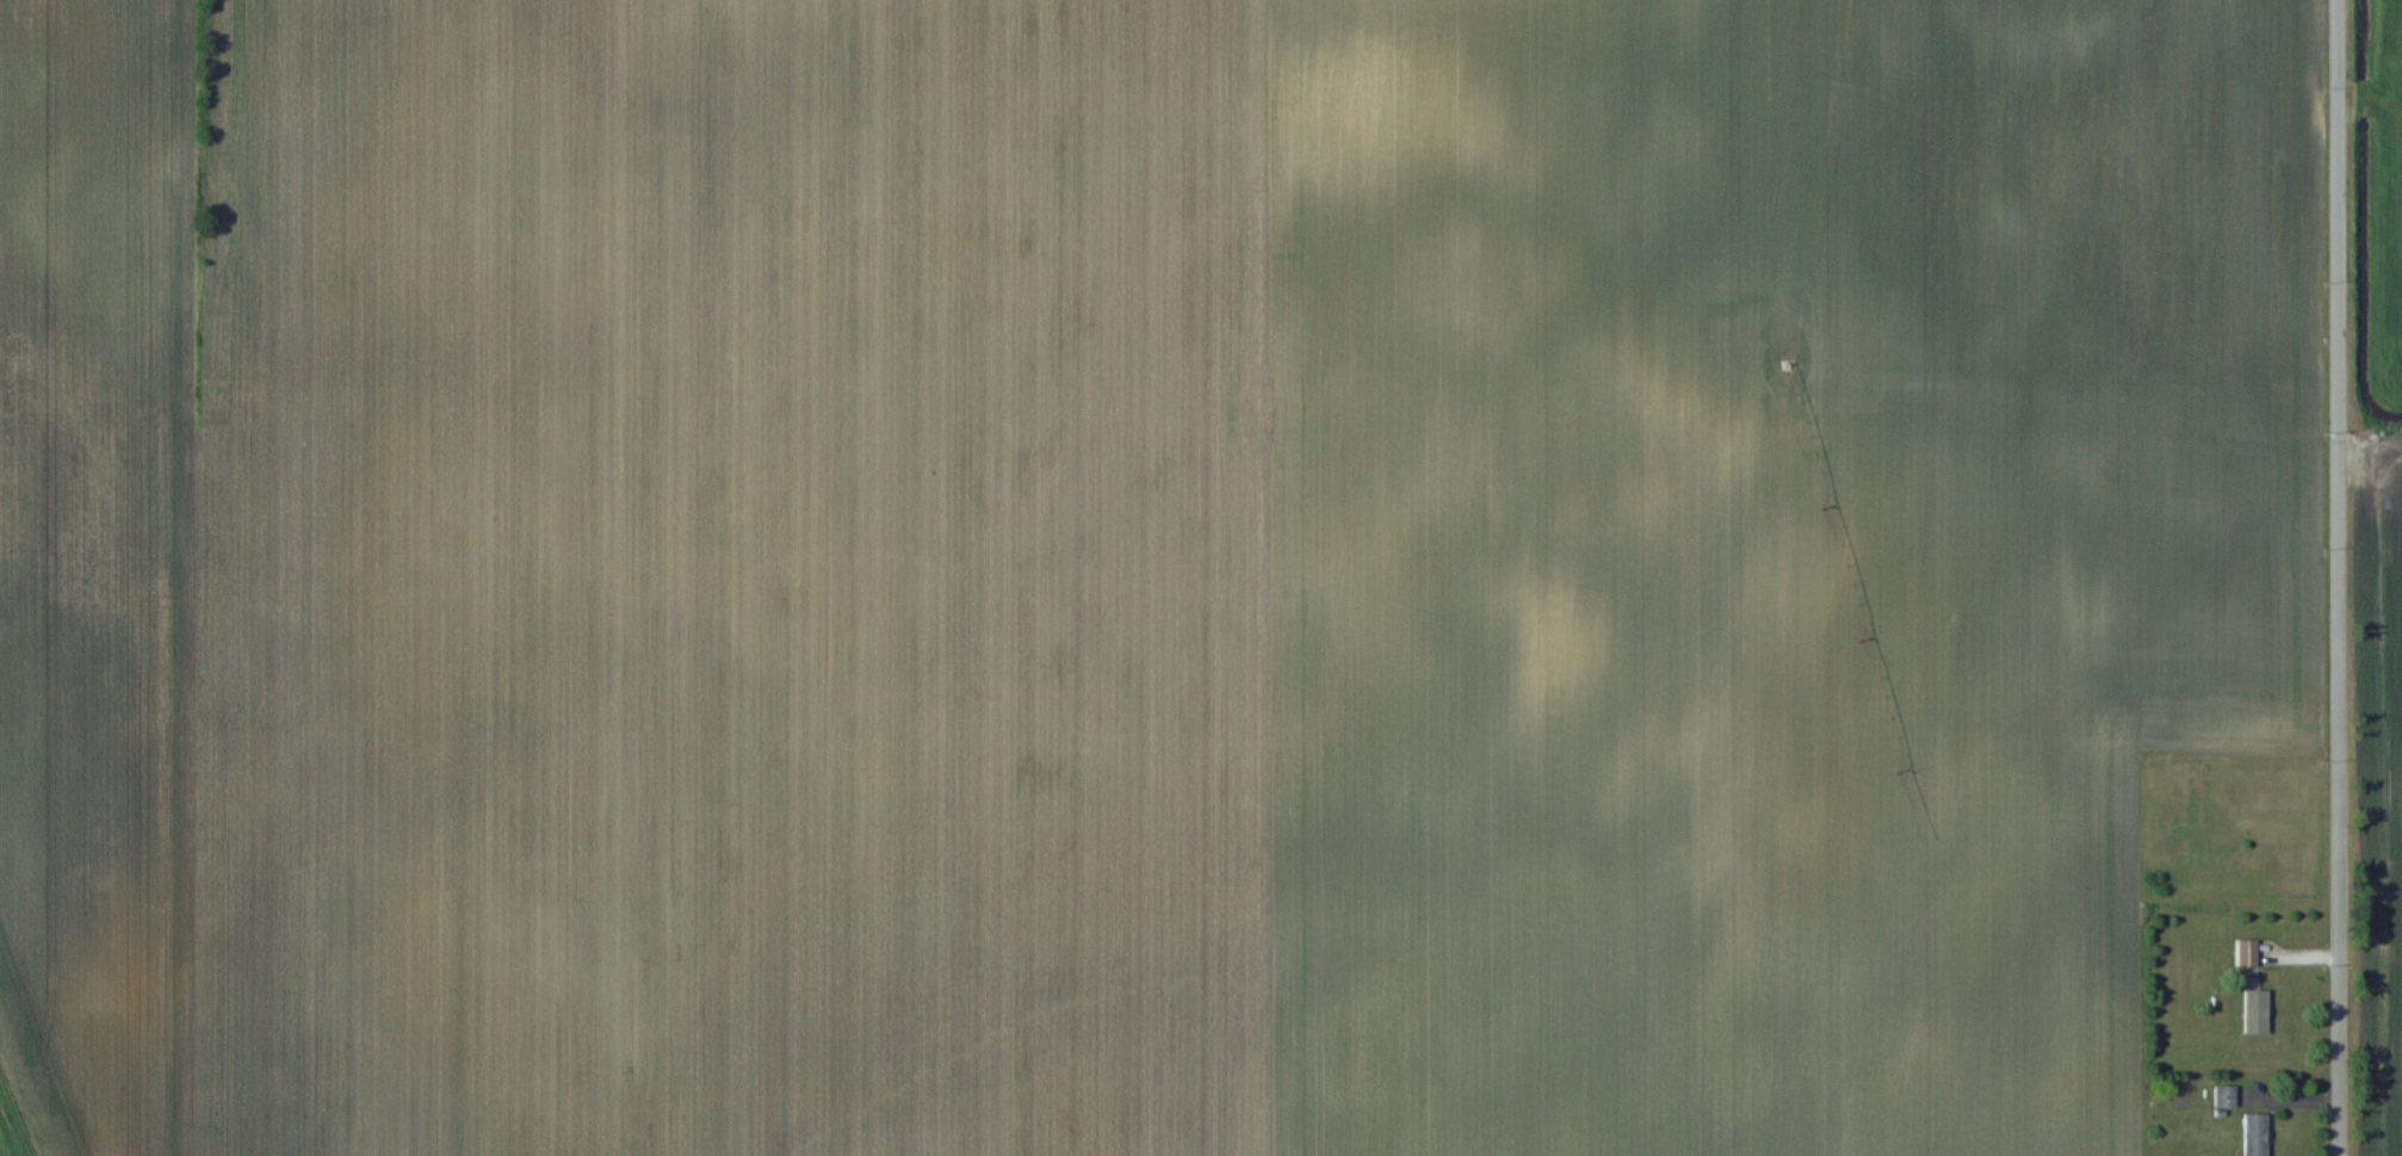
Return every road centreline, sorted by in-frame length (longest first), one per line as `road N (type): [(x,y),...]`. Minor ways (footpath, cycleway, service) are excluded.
road 1 (residential): [(2347,1155),(2346,0)]

